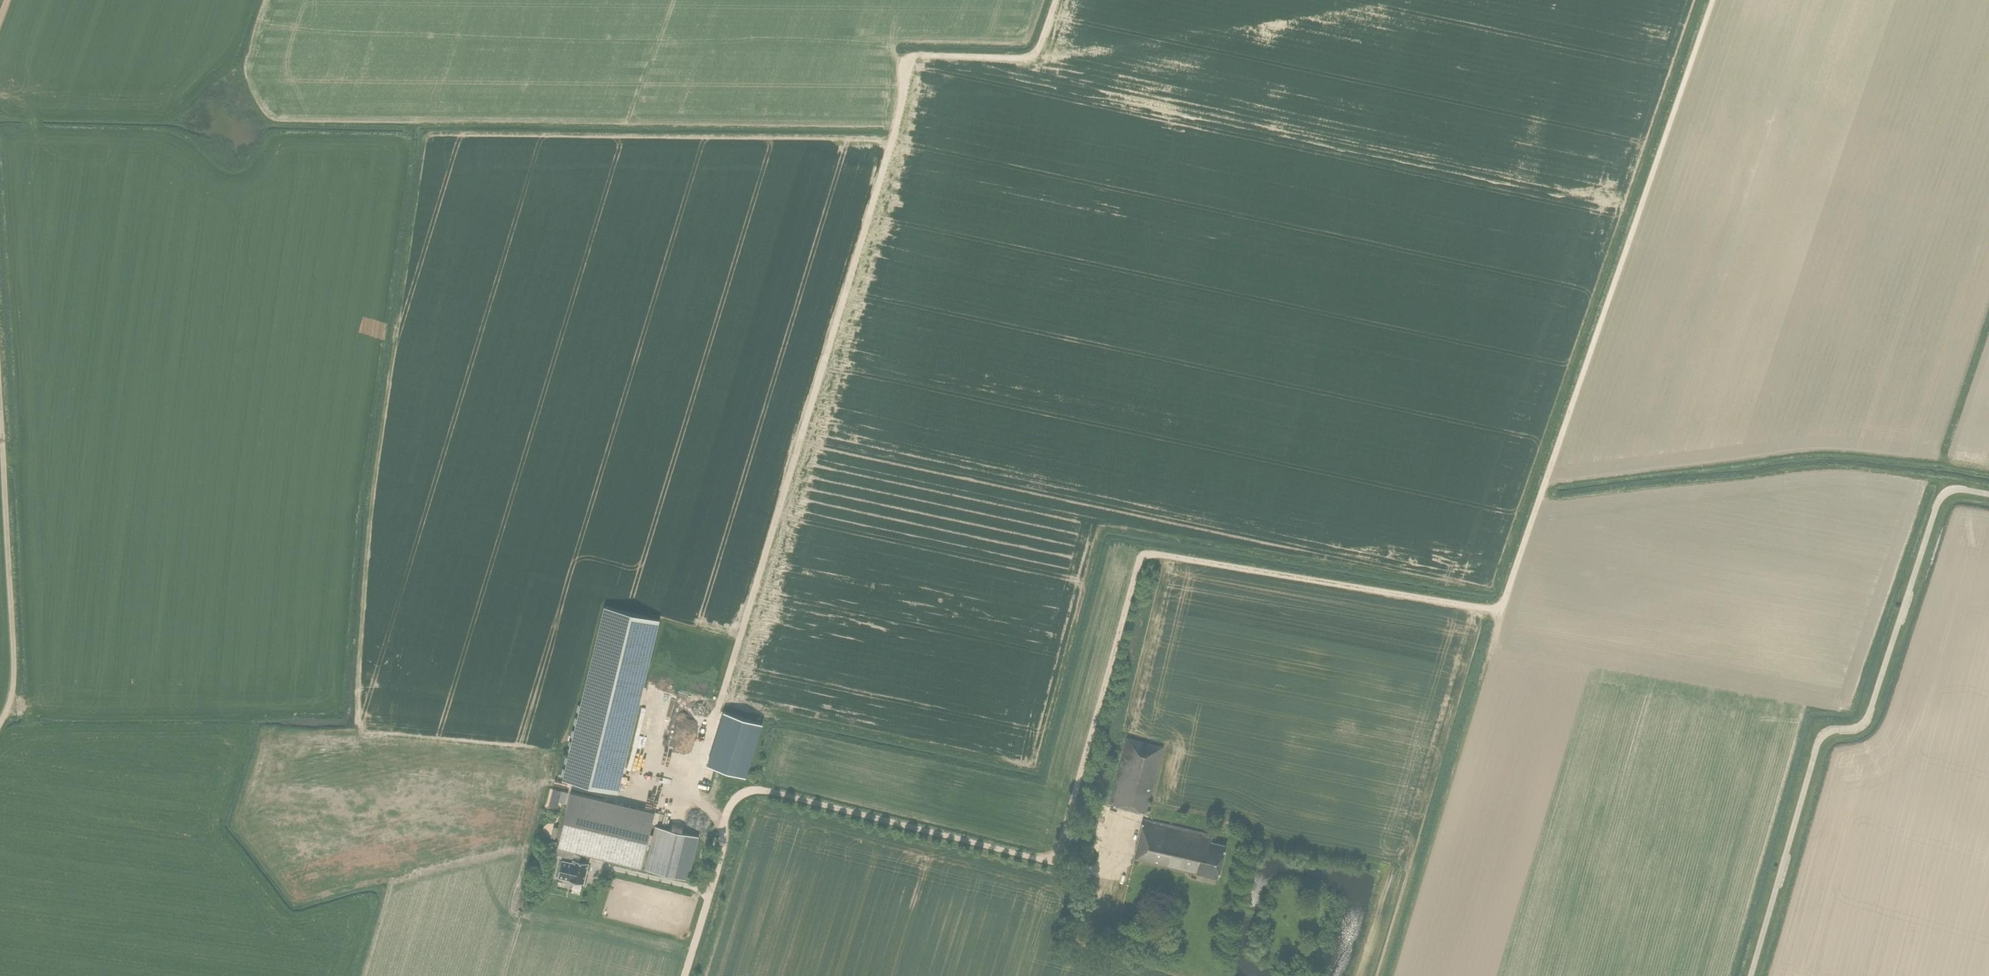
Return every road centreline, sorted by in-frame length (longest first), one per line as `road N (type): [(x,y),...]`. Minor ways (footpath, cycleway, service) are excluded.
road 1 (track): [(1061,842),(1138,562),(1146,555),(1485,609),(1505,601),(1713,0)]
road 2 (track): [(725,821),(691,791),(898,122),(908,65),(915,56),(1036,52),(1055,0)]
road 3 (track): [(0,723),(14,670),(0,414)]

